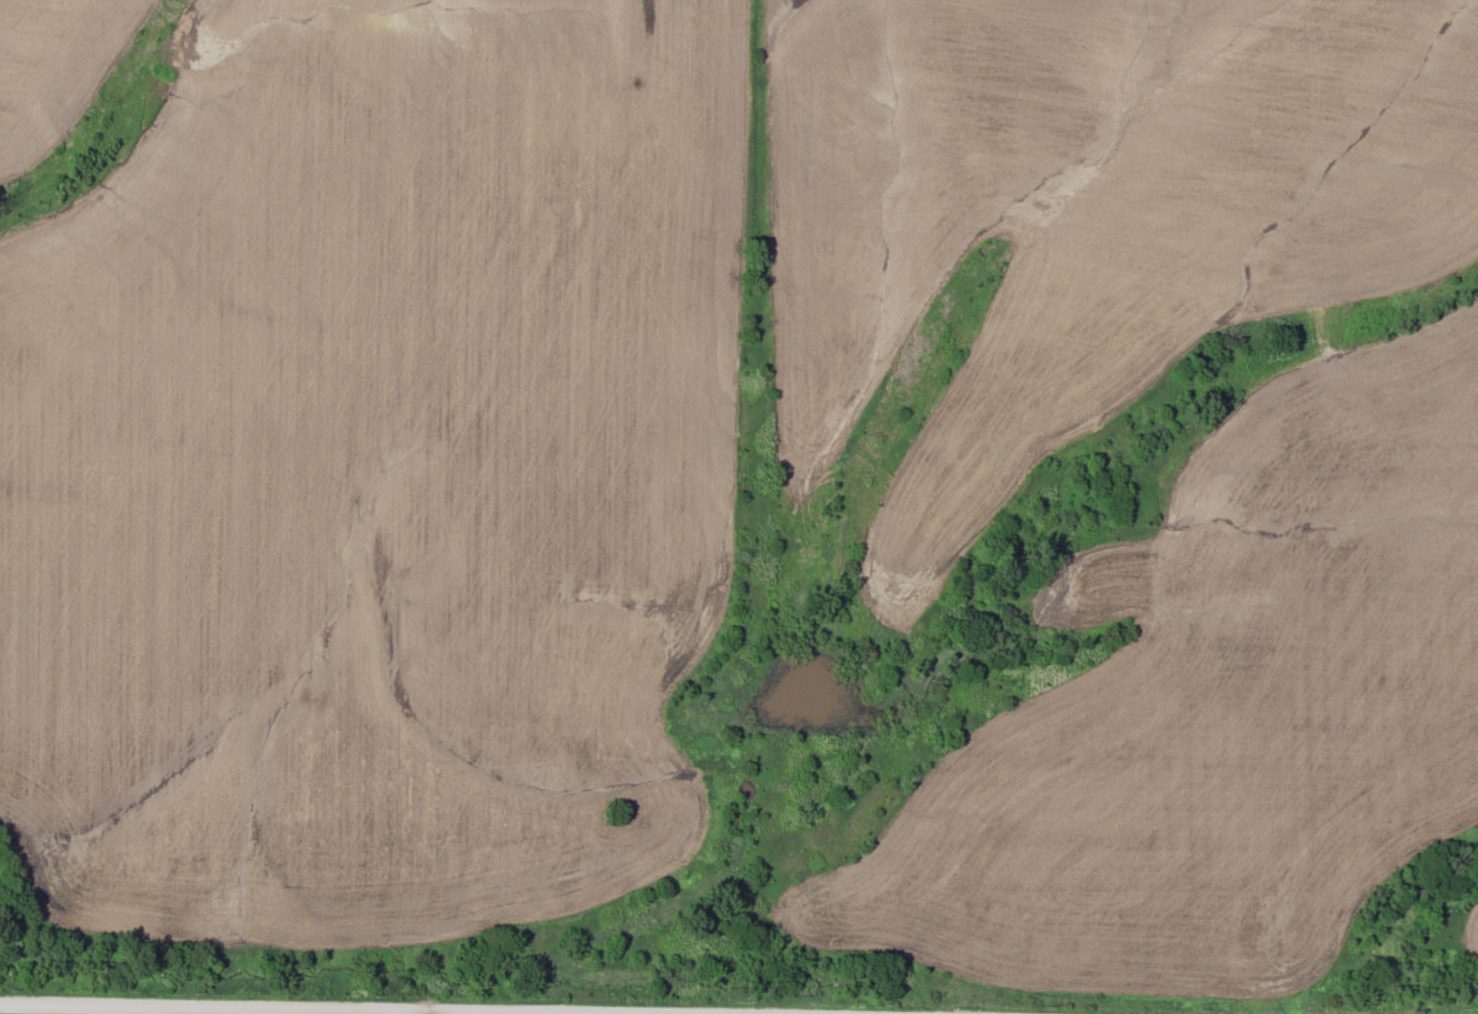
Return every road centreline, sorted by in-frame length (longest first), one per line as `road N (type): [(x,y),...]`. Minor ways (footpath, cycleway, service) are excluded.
road 1 (residential): [(0,1005),(570,1013)]

